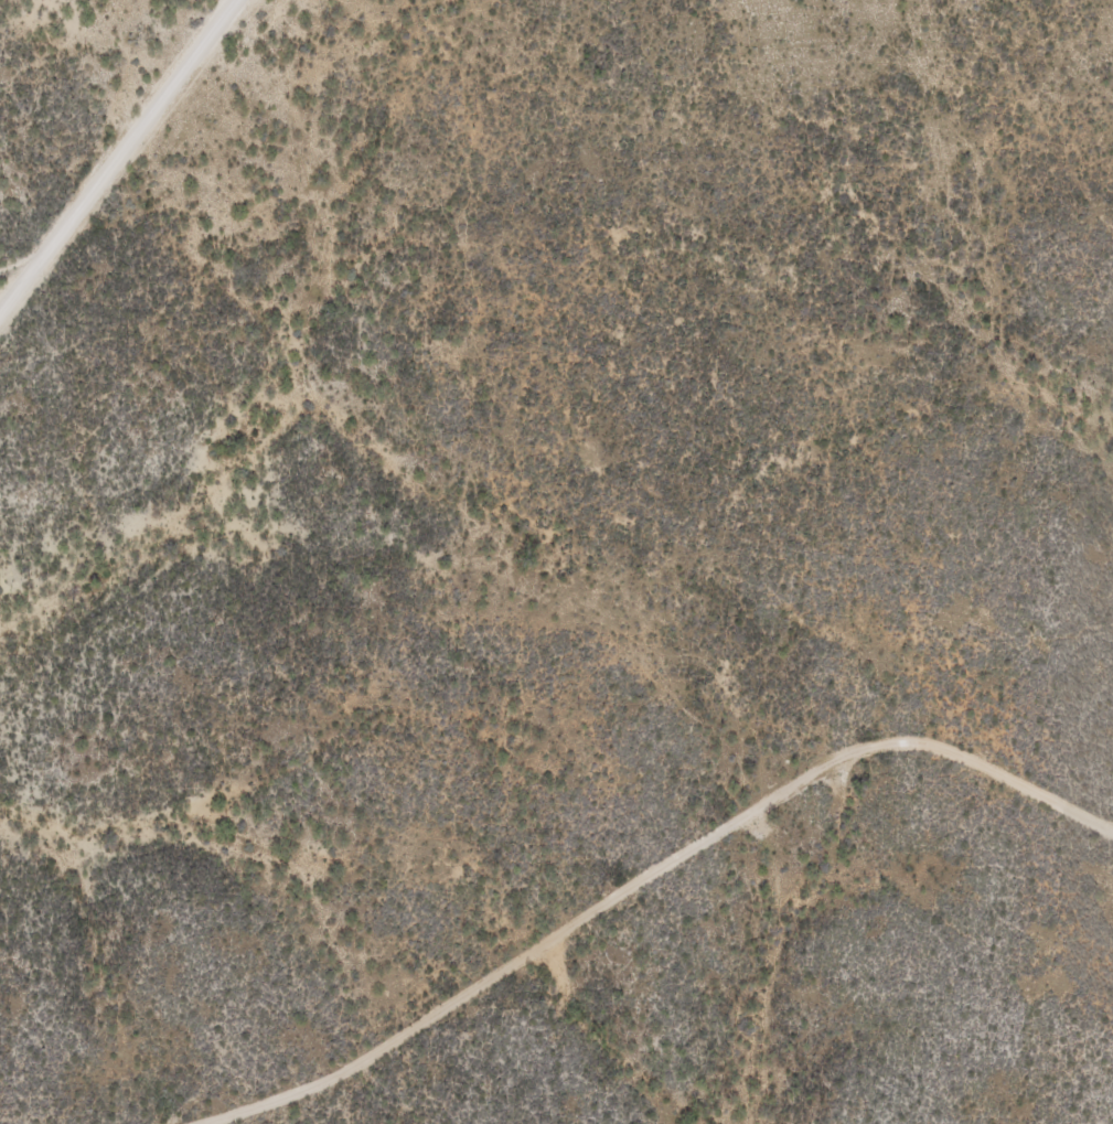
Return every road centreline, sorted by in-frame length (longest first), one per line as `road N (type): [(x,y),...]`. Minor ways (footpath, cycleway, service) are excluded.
road 1 (residential): [(1112,831),(928,748),(880,749),(810,779),(376,1062),(202,1123)]
road 2 (residential): [(0,299),(234,0)]

